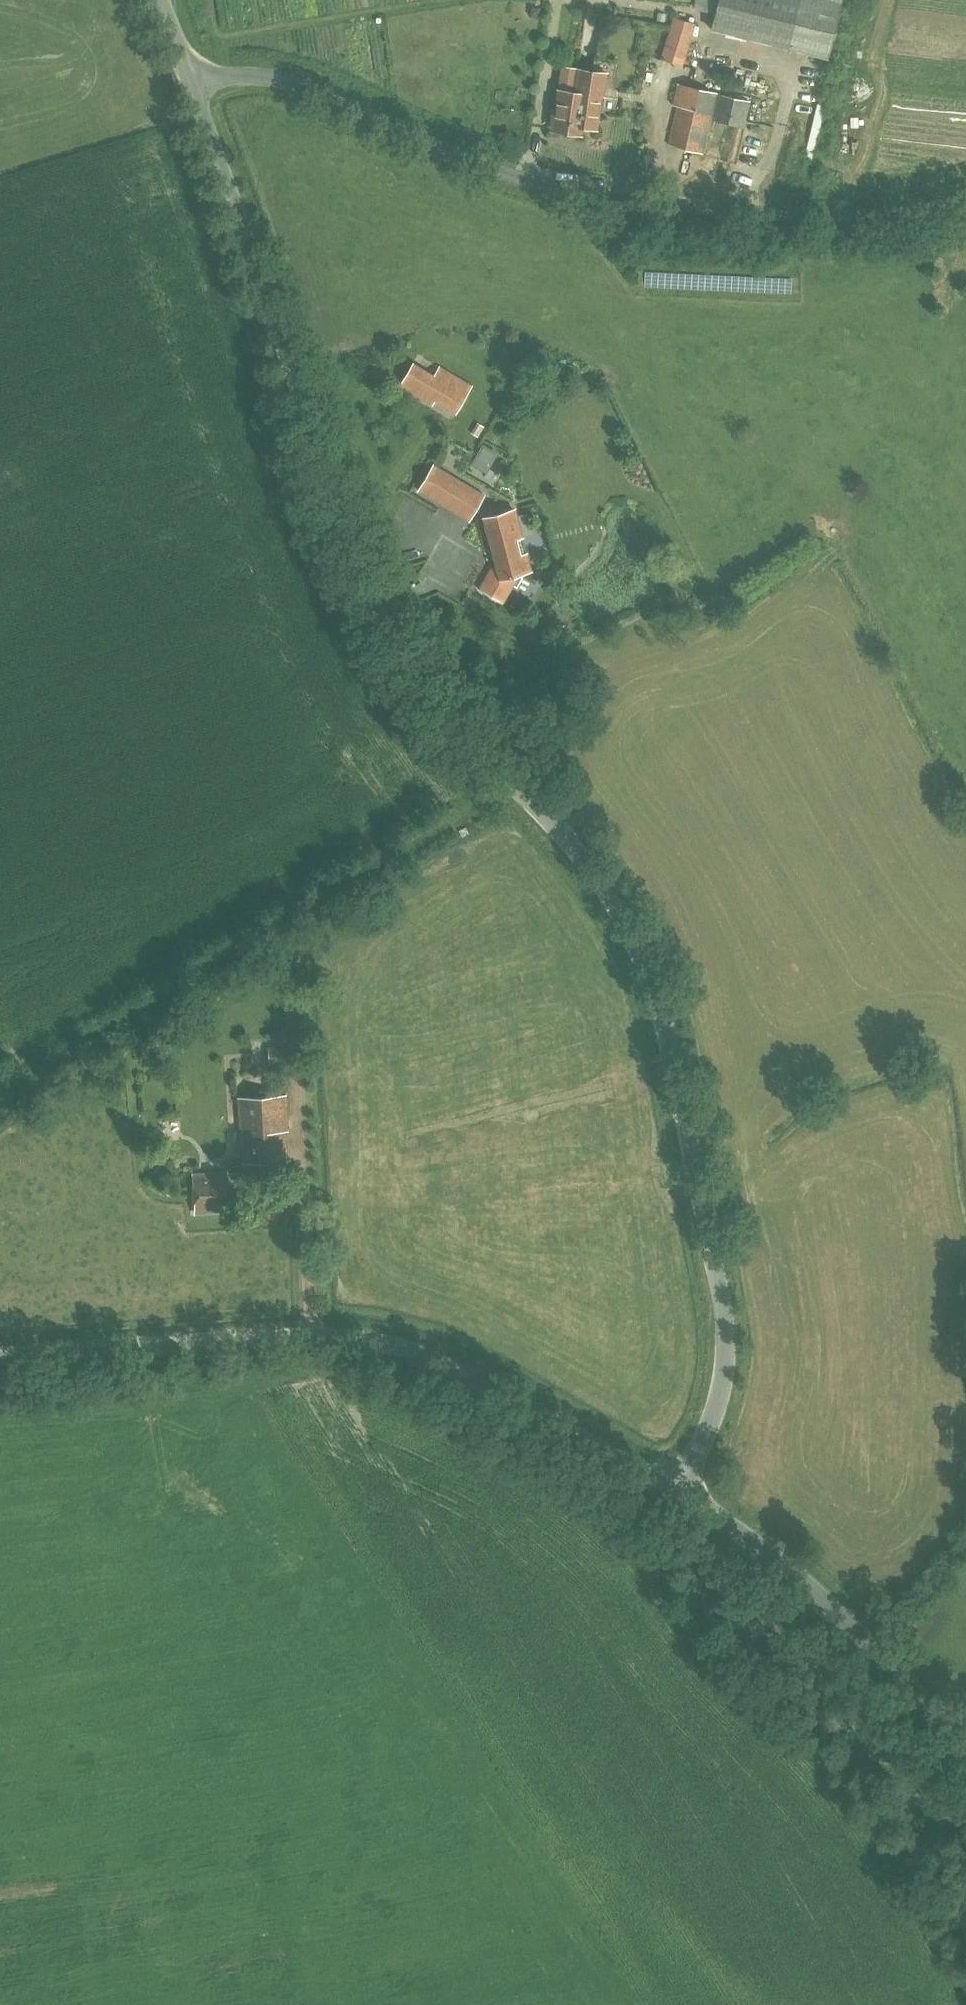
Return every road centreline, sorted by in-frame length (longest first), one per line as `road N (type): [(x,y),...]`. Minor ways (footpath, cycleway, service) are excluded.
road 1 (unclassified): [(680,1491),(718,1413),(728,1351),(695,1149),(652,982),(600,880),(453,713),(390,617),(196,86)]
road 2 (unclassified): [(965,202),(896,219),(844,221),(638,205),(498,174),(279,80),(196,86)]
road 3 (unclassified): [(680,1491),(500,1389),(391,1345),(311,1340),(0,1360)]
road 4 (unclassified): [(965,1735),(765,1548),(680,1491)]

